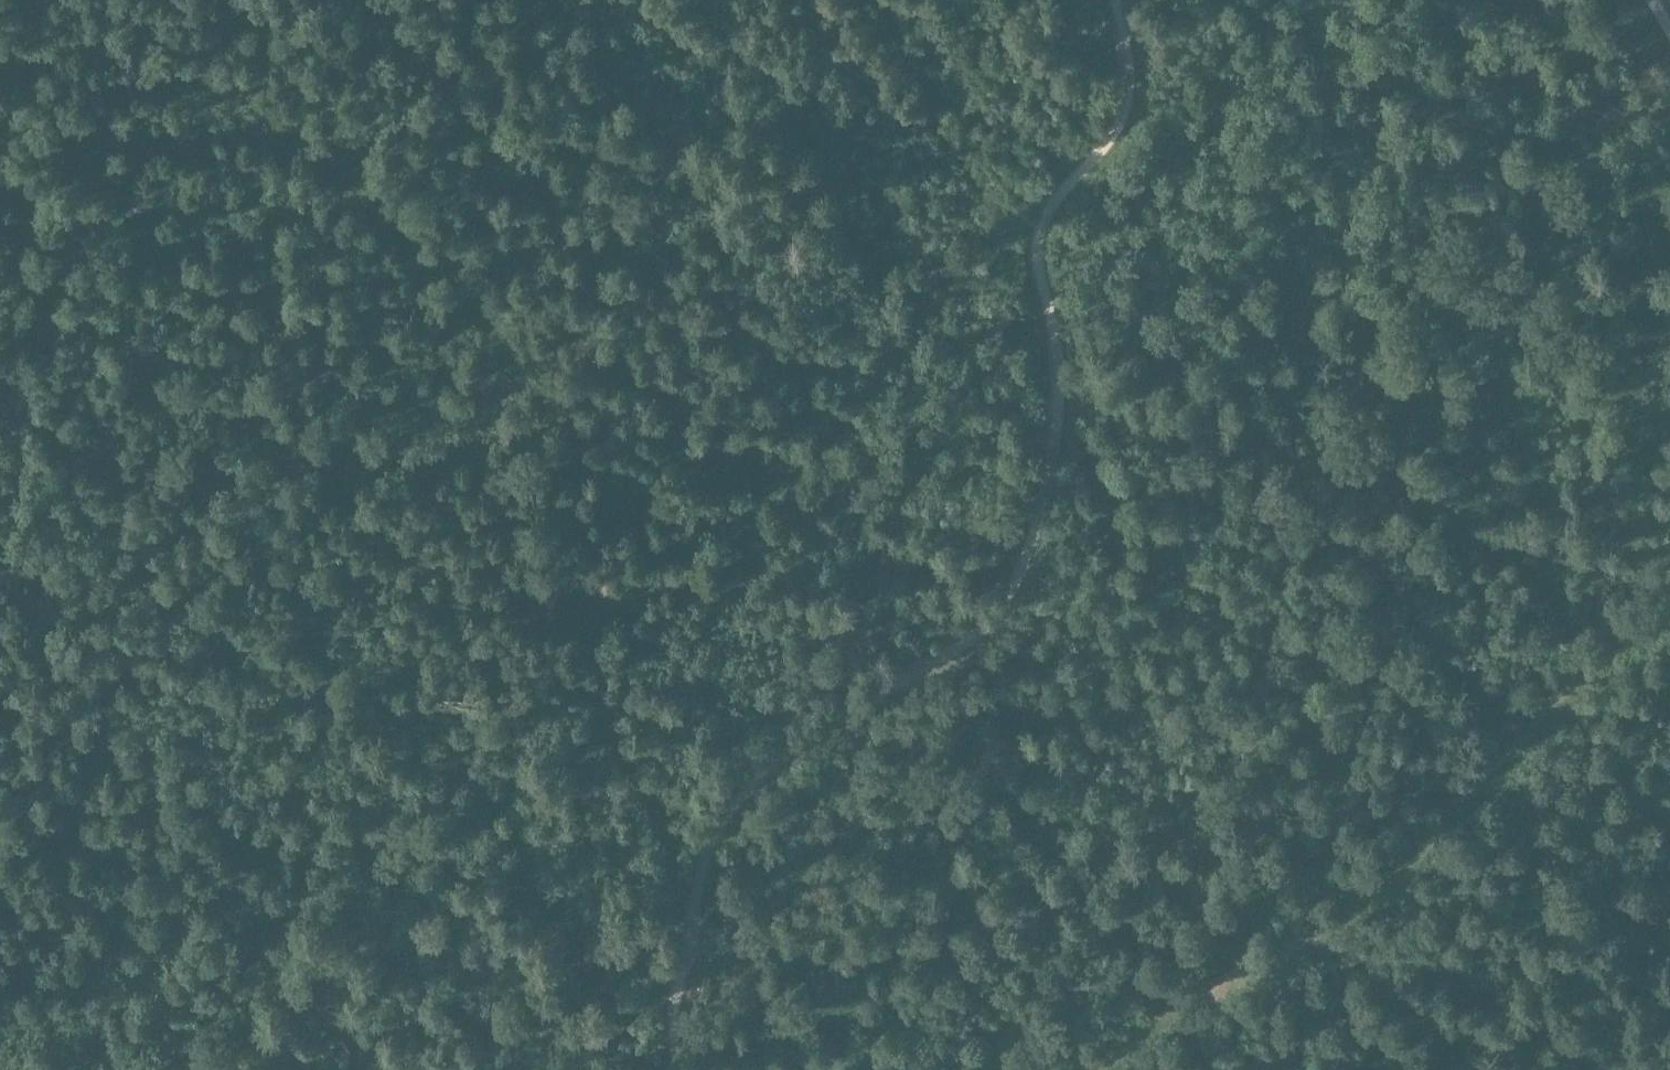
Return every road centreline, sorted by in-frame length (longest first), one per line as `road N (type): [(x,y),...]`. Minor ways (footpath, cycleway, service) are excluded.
road 1 (track): [(675,1069),(669,1032),(696,876),(724,813),(838,718),(983,627),(1014,590),(1039,514),(1054,432),(1054,344),(1034,231),(1123,112),(1128,73),(1114,0)]
road 2 (track): [(1669,594),(1356,911),(1162,1020),(1096,1069)]

